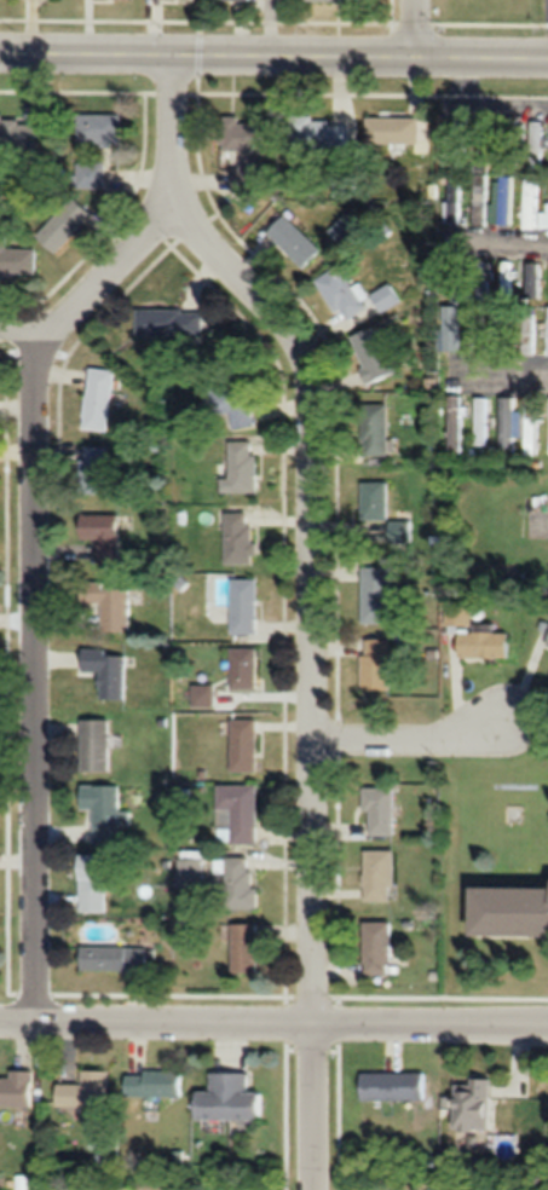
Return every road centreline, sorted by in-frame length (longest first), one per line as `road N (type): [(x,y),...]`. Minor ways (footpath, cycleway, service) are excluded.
road 1 (residential): [(171,53),(178,201),(196,236),(284,331),(302,368),(308,412),(311,1189)]
road 2 (residential): [(178,201),(67,327),(34,388),(35,1019)]
road 3 (tertiary): [(547,57),(0,51)]
road 4 (residential): [(547,1022),(0,1019)]
road 5 (residential): [(311,740),(437,740),(504,720)]

